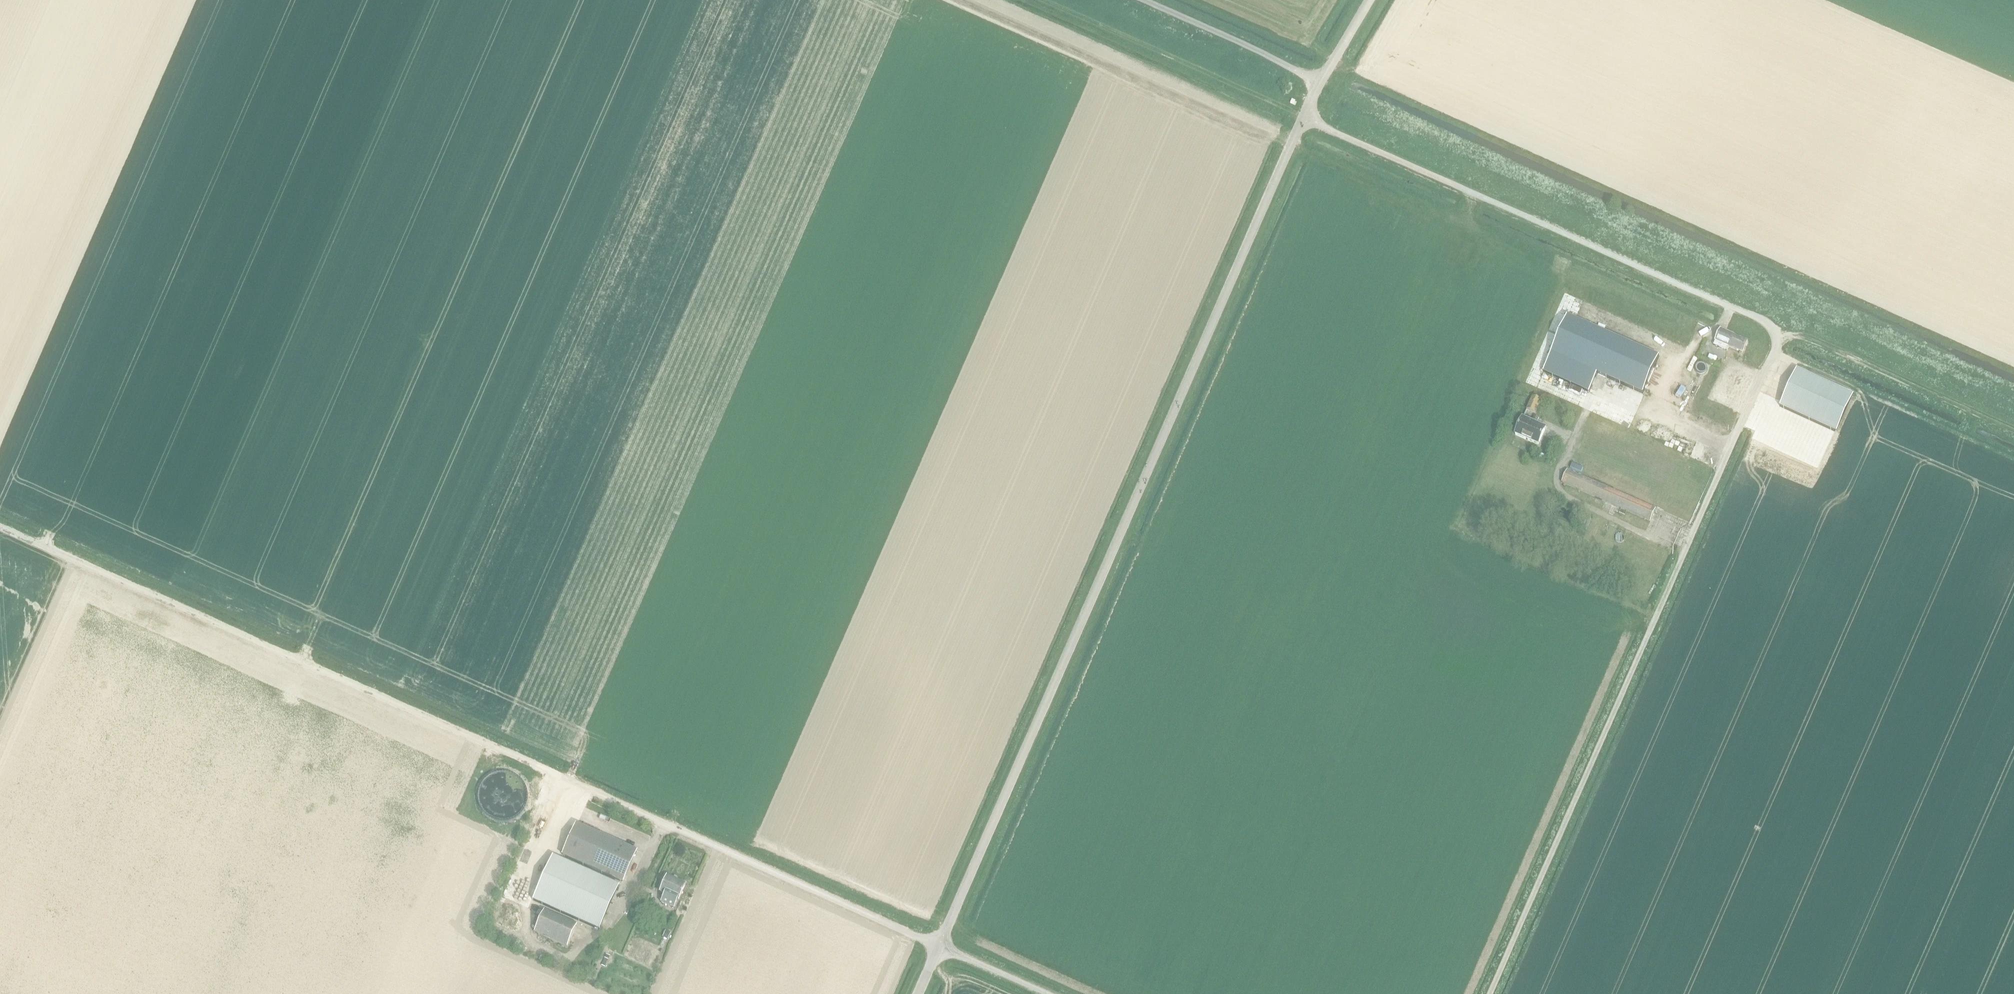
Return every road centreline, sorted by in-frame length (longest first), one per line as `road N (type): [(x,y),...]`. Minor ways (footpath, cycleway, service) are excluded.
road 1 (unclassified): [(1490,993),(1775,336),(1769,322),(1304,117)]
road 2 (unclassified): [(928,942),(1304,117)]
road 3 (track): [(539,766),(0,524)]
road 4 (track): [(1775,336),(1787,334),(2013,435)]
road 5 (unclassified): [(928,942),(712,844)]
road 6 (unclassified): [(1319,82),(1142,0)]
road 7 (unclassified): [(1046,993),(928,942)]

